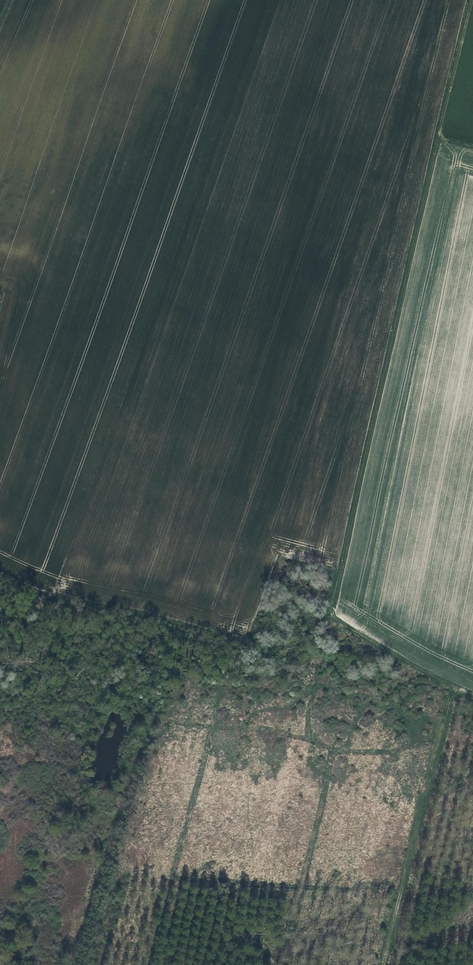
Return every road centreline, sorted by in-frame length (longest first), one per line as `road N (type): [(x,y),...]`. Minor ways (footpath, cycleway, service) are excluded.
road 1 (track): [(440,135),(333,614),(472,694)]
road 2 (track): [(383,964),(457,687)]
road 3 (track): [(472,149),(439,132),(472,0)]

